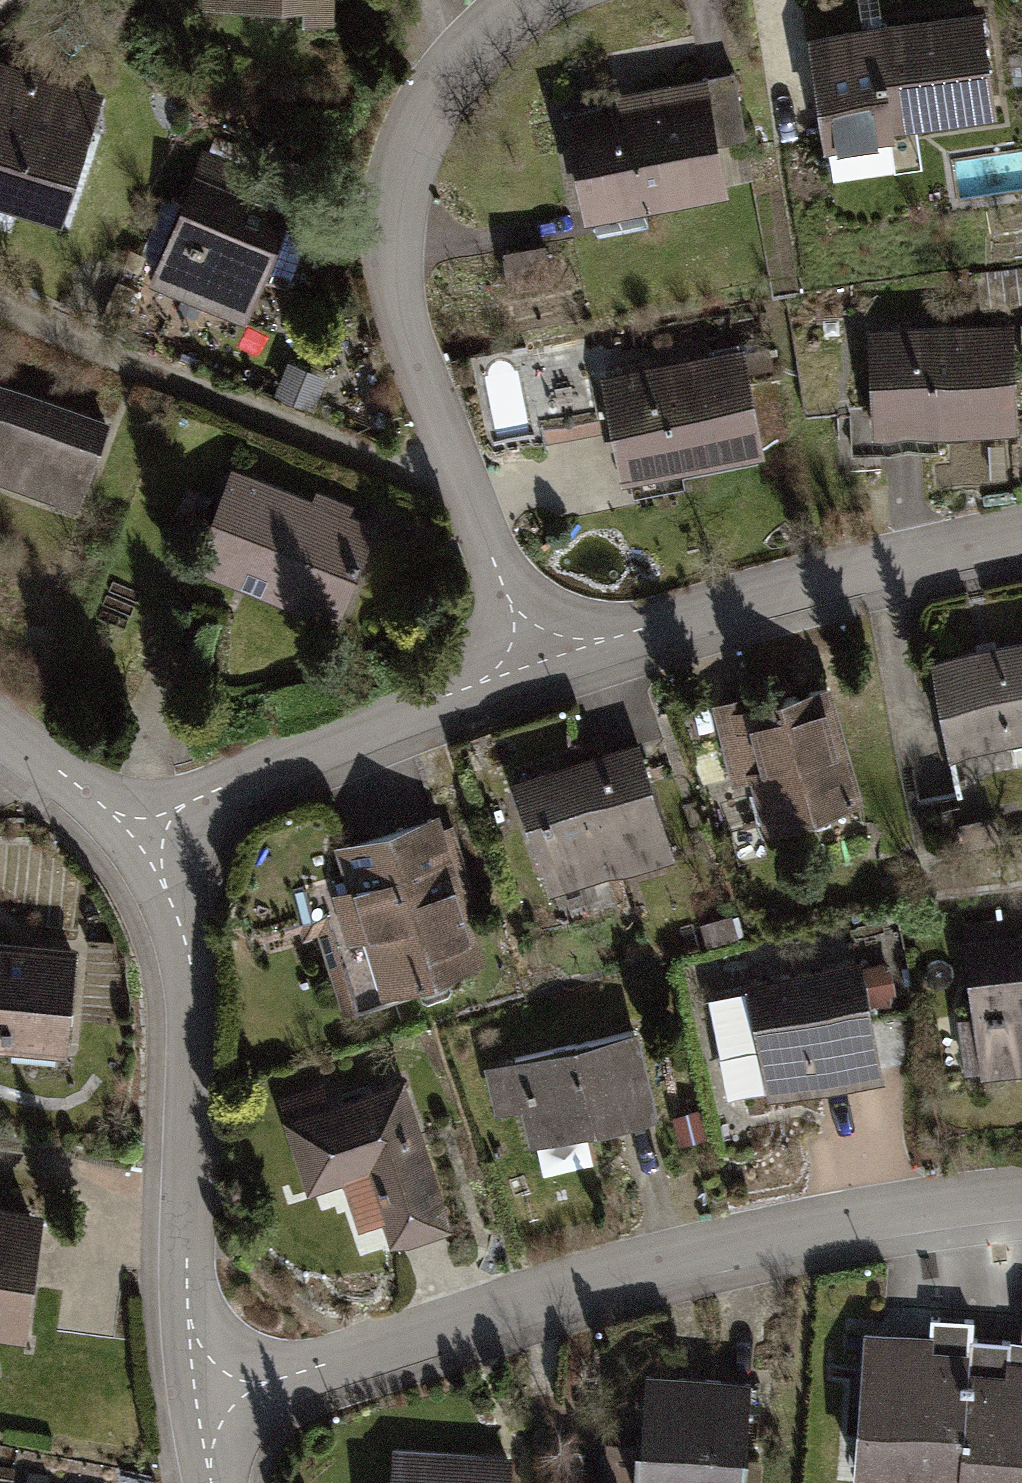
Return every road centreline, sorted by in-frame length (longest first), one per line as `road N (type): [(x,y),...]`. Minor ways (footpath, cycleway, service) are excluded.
road 1 (residential): [(1021,1193),(737,1238),(199,1399)]
road 2 (residential): [(534,662),(410,324),(405,224),(429,111),(484,34),(554,0)]
road 3 (residential): [(153,840),(192,964),(181,1265),(199,1399)]
road 4 (residential): [(534,662),(740,599),(1021,533)]
road 5 (residential): [(153,840),(218,790),(534,662)]
road 6 (residential): [(0,730),(153,840)]

